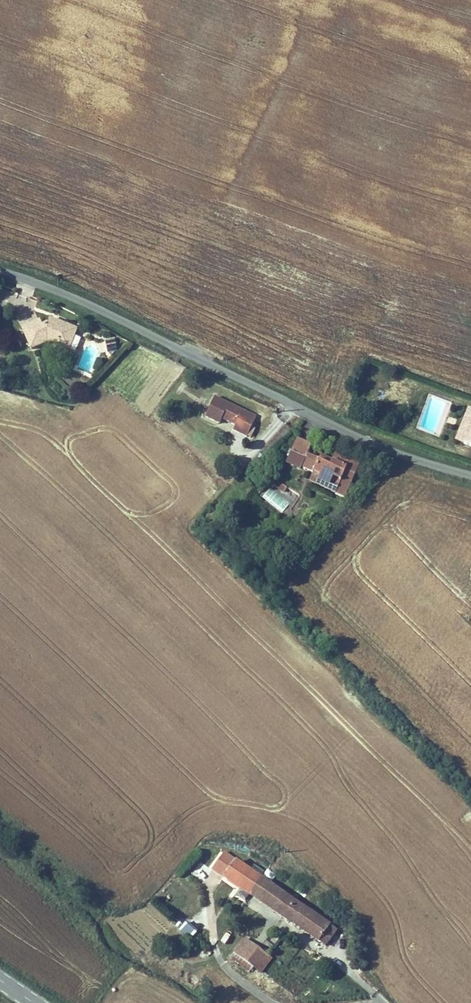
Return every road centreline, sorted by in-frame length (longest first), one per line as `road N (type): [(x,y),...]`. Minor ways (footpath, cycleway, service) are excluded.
road 1 (unclassified): [(470,474),(382,447),(0,269)]

